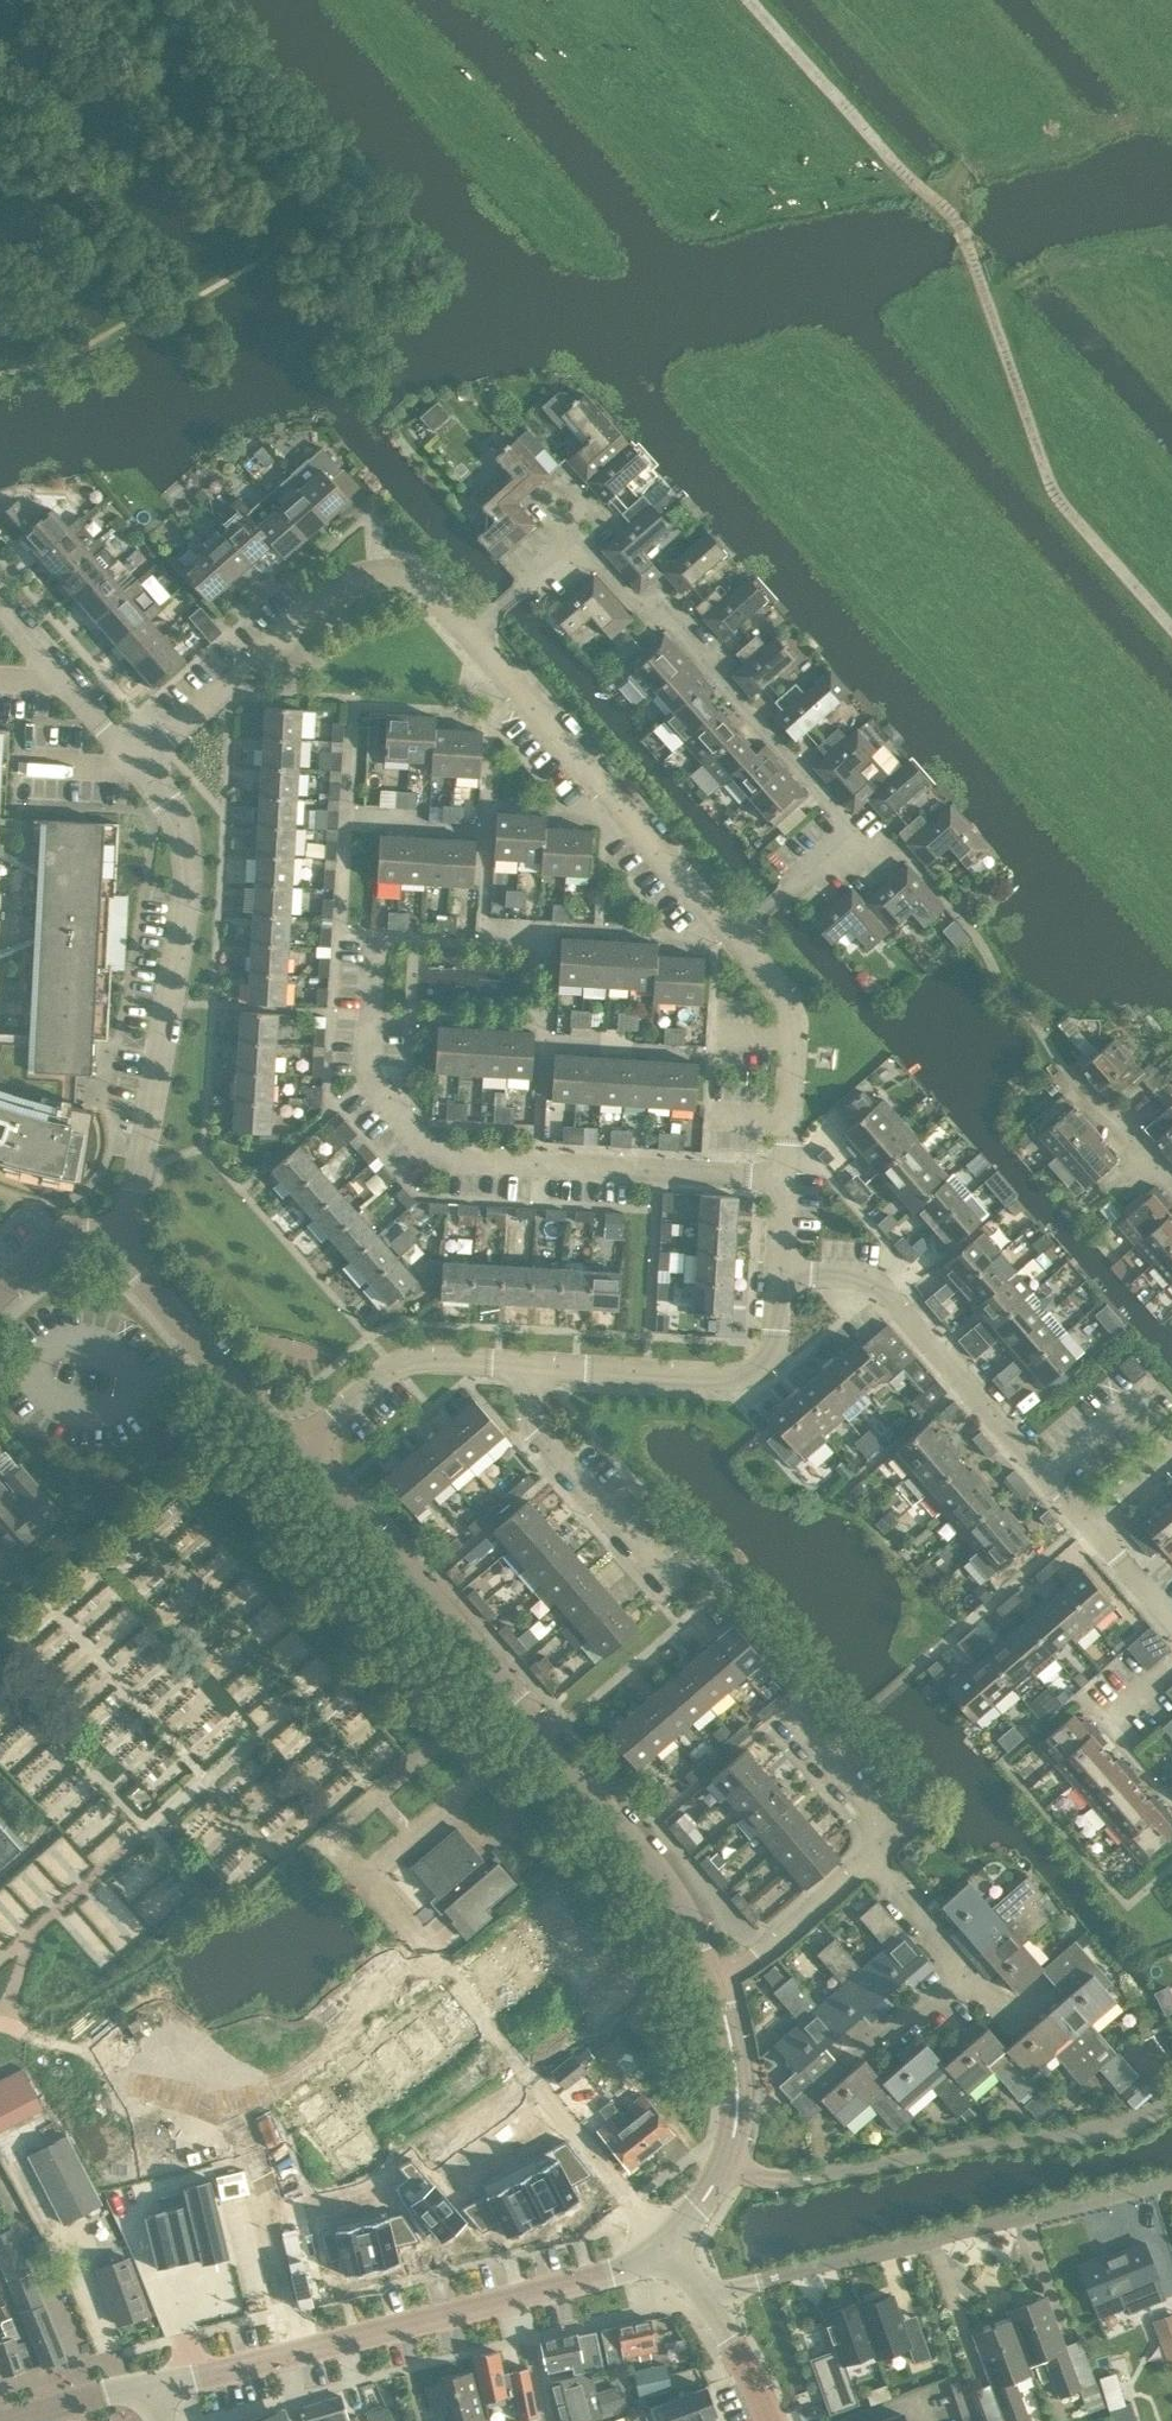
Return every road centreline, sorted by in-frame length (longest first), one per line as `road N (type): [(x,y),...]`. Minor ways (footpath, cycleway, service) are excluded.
road 1 (track): [(760,0),(956,217),(1062,503),(1171,626)]
road 2 (residential): [(731,938),(853,833),(667,611),(645,611),(583,541),(467,638)]
road 3 (residential): [(782,1178),(432,1157),(367,1078),(375,934)]
road 4 (residential): [(235,2115),(237,2089),(261,2063),(422,1949),(360,1876),(536,1727)]
road 5 (residential): [(123,1245),(189,853),(178,817),(137,763)]
road 6 (unclassified): [(701,2293),(1171,2182)]
road 7 (unclassified): [(1171,2104),(1095,2127),(790,2178),(726,2172)]
road 8 (residential): [(137,763),(373,567),(398,566),(467,638)]
road 9 (residential): [(1085,1531),(874,1288),(774,1284)]
road 10 (residential): [(467,638),(731,938)]
road 11 (tertiary): [(297,2346),(670,2255)]
road 12 (tertiary): [(536,1727),(295,1449)]
road 13 (tertiary): [(718,1977),(670,1882),(536,1727)]
road 14 (residential): [(295,1449),(391,1367),(537,1376)]
road 15 (tertiary): [(295,1449),(123,1245)]
road 16 (residential): [(731,938),(793,1010),(782,1178)]
road 17 (residential): [(670,1586),(537,1435),(537,1376)]
road 18 (residential): [(235,2115),(114,2137),(95,2131),(37,2050)]
road 19 (residential): [(297,2346),(235,2115)]
road 20 (residential): [(670,2255),(535,2085)]
road 21 (residential): [(537,1376),(750,1382)]
road 22 (residential): [(137,763),(0,615)]
road 23 (tertiary): [(726,2172),(736,2073),(718,1977)]
road 24 (residential): [(864,1855),(882,1839),(882,1821),(786,1707)]
road 25 (residential): [(718,1977),(791,1925),(864,1855)]
road 26 (residential): [(1171,1192),(1067,1072)]
road 27 (residential): [(966,1971),(864,1855)]
road 28 (tertiary): [(149,2383),(297,2346)]
road 29 (tertiary): [(5,2420),(149,2383)]
road 30 (tertiary): [(0,1298),(74,1239),(98,1232),(123,1245)]
road 31 (residential): [(770,2420),(701,2293)]
road 32 (residential): [(1171,1628),(1085,1531)]

